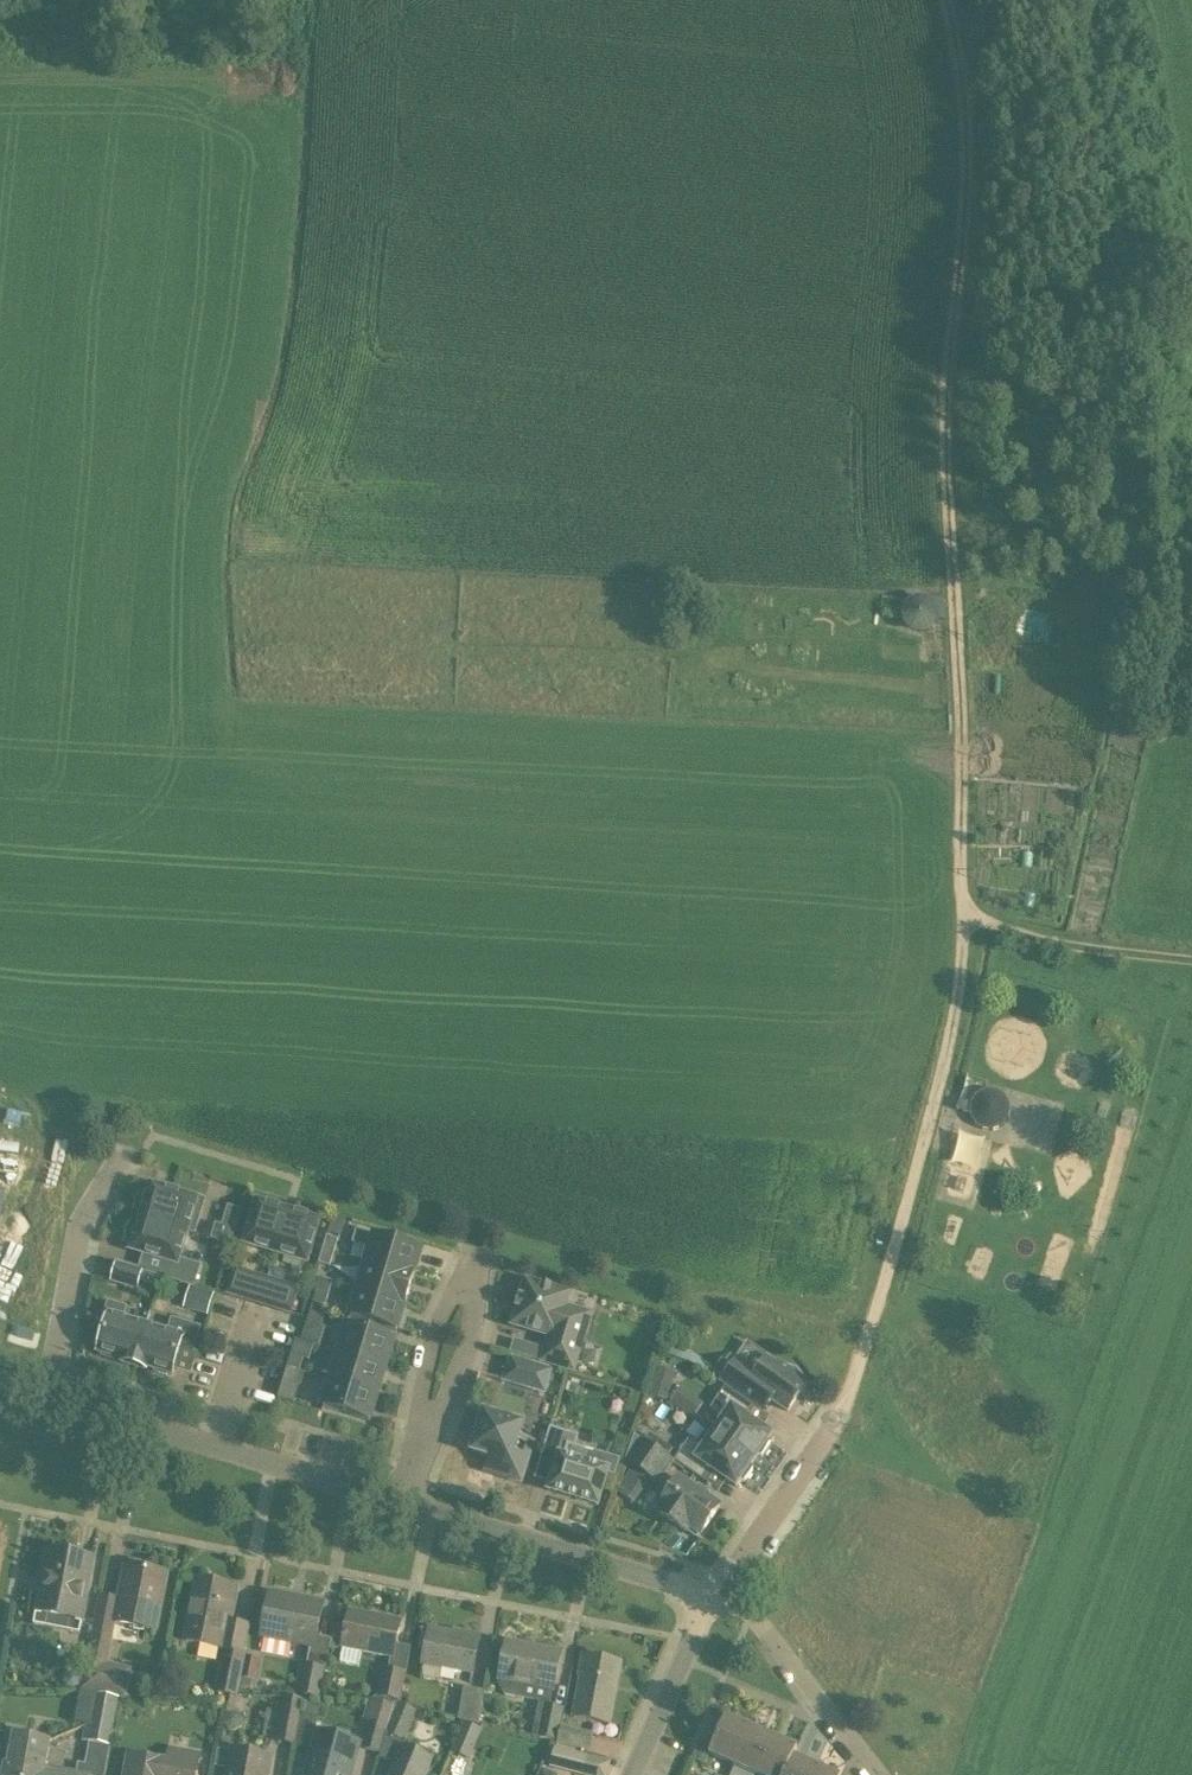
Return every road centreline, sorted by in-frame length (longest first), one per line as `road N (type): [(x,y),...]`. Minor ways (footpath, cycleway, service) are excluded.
road 1 (track): [(965,913),(948,401),(973,143),(950,0)]
road 2 (track): [(836,1420),(926,1139),(961,975),(965,913)]
road 3 (residential): [(406,1503),(51,1394)]
road 4 (residential): [(717,1596),(406,1503)]
road 5 (residential): [(424,1434),(468,1342),(473,1271),(431,1339),(425,1383)]
road 6 (residential): [(51,1394),(83,1219),(126,1148)]
road 7 (residential): [(875,1774),(745,1606),(717,1596)]
road 8 (track): [(1191,962),(1033,936),(965,913)]
road 9 (residential): [(717,1596),(836,1420)]
road 10 (residential): [(633,1774),(717,1596)]

